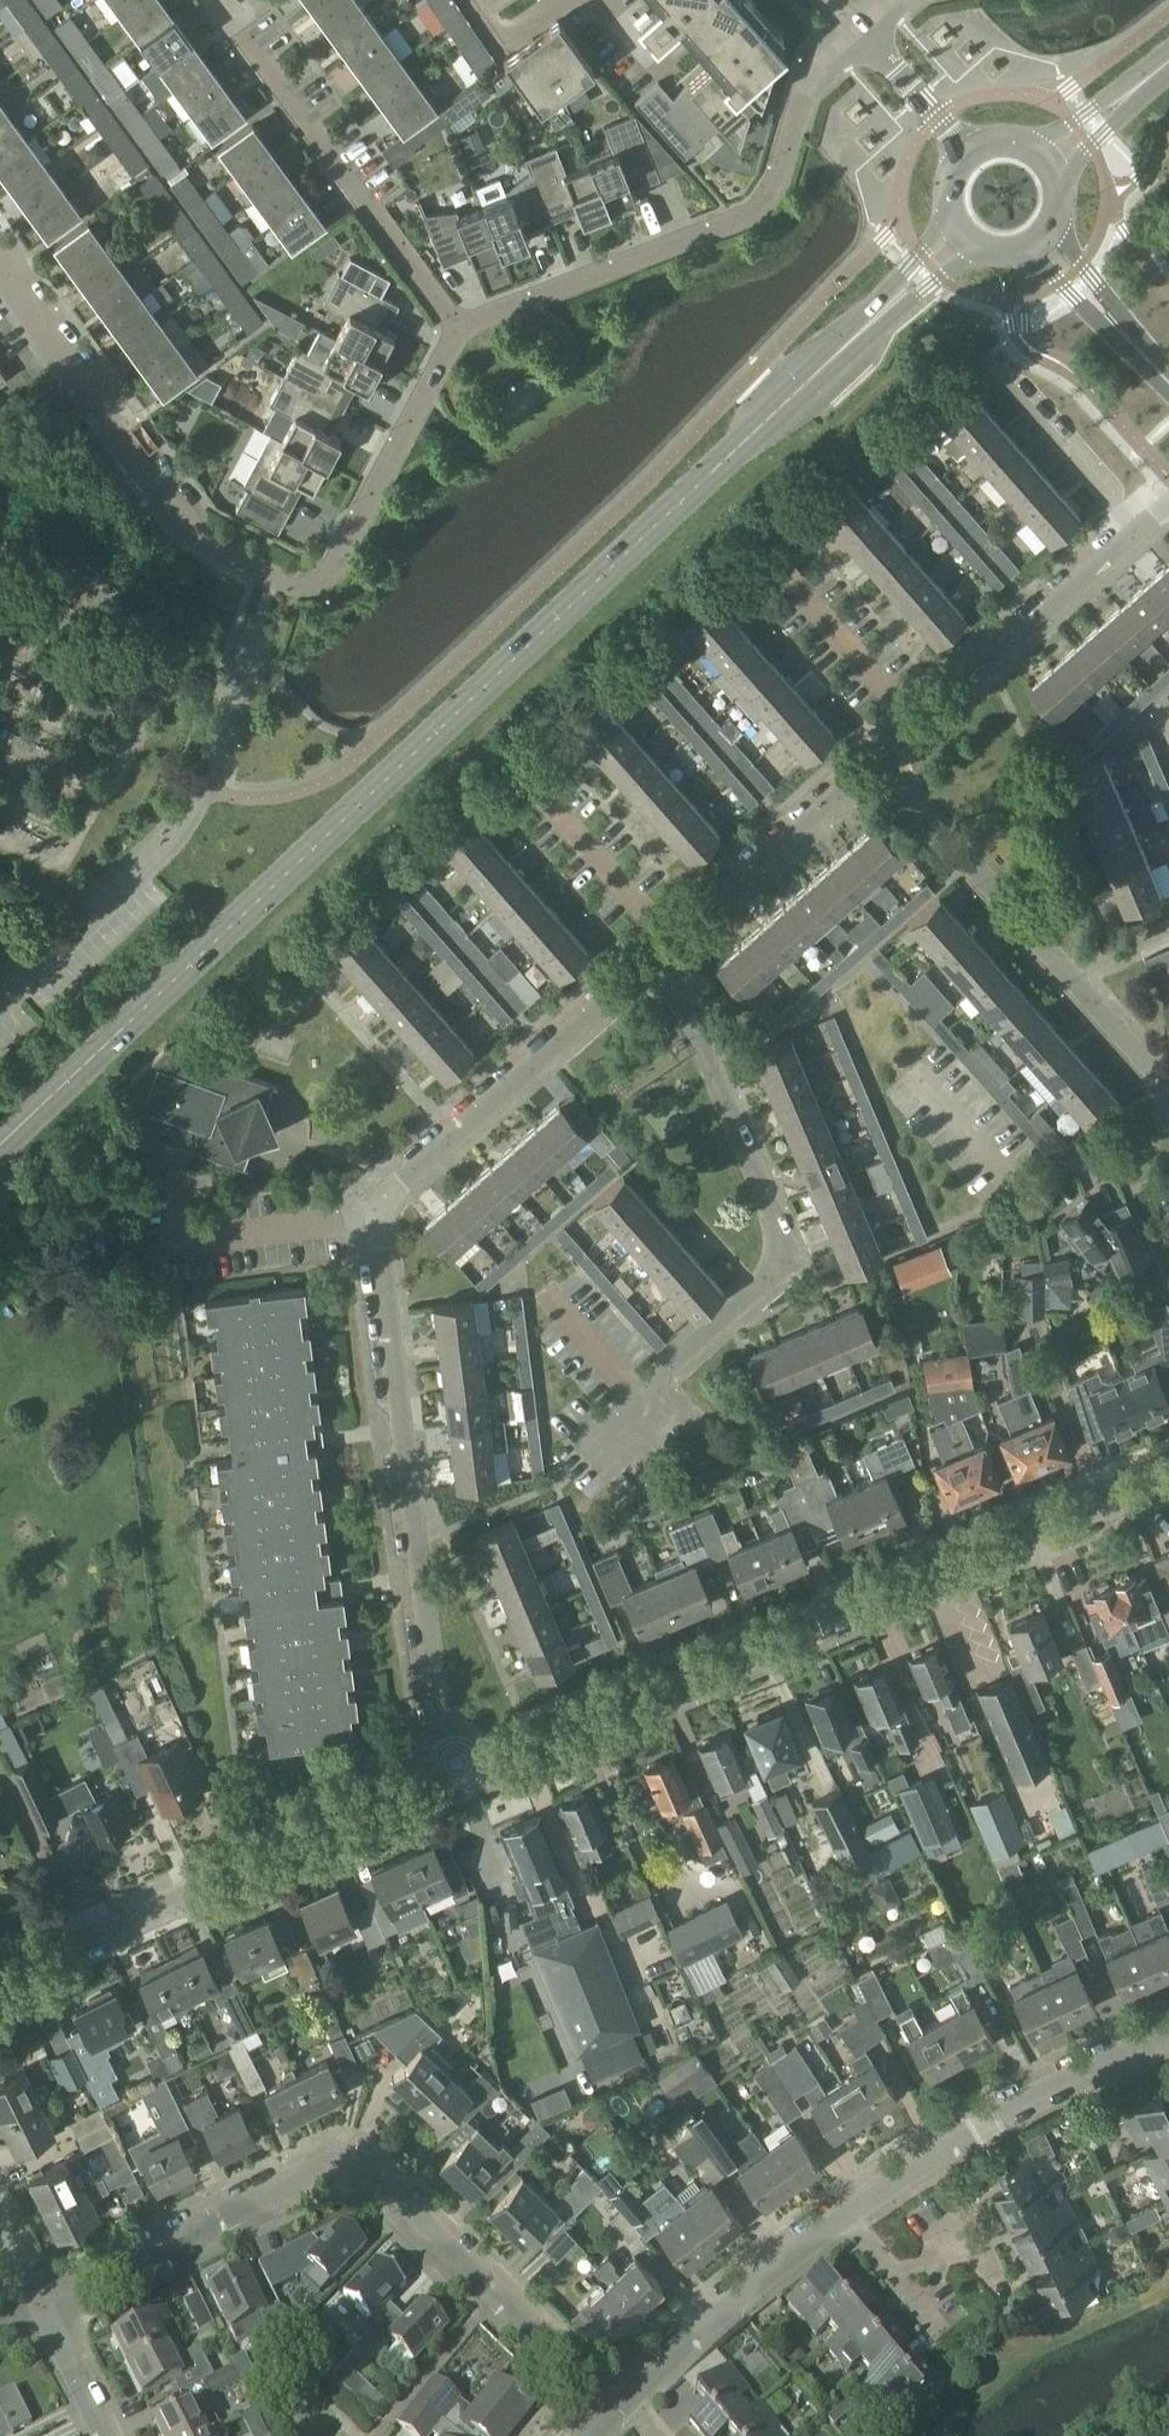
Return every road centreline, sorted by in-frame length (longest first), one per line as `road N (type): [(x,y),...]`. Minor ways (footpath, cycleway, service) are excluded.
road 1 (secondary): [(0,1149),(866,327)]
road 2 (residential): [(457,1780),(439,1738),(380,1220),(405,1179),(665,954)]
road 3 (residential): [(457,1780),(1168,1486)]
road 4 (residential): [(44,2308),(320,2172),(348,2168),(377,2182),(623,2406)]
road 5 (residential): [(606,1446),(669,1369),(759,1291),(782,1261),(783,1243),(665,954)]
road 6 (residential): [(461,328),(759,212),(780,179),(810,75),(858,28)]
road 7 (residential): [(0,1987),(457,1780)]
road 8 (residential): [(0,1005),(168,840),(205,790),(259,627)]
road 9 (residential): [(1168,1092),(874,767)]
road 10 (residential): [(278,578),(193,538),(0,271)]
road 11 (residential): [(461,328),(245,36),(229,0)]
road 12 (residential): [(848,2218),(918,2166),(1168,2029)]
road 13 (residential): [(874,767),(1138,532)]
road 14 (residential): [(278,578),(302,588),(331,577),(461,328)]
road 15 (residential): [(623,2406),(736,2298),(848,2218)]
road 16 (residential): [(1004,2290),(956,2222),(920,2307),(848,2218)]
road 17 (residential): [(665,954),(874,767)]
road 18 (residential): [(986,365),(1138,532)]
road 19 (residential): [(969,156),(858,28)]
road 20 (residential): [(1014,1187),(1168,1125)]
road 21 (secondary): [(953,213),(866,327)]
road 22 (residential): [(106,2435),(44,2308)]
road 23 (secondary): [(866,327),(908,305),(979,245)]
road 24 (tertiary): [(1026,247),(1089,315),(1117,322)]
road 25 (secondary): [(1133,91),(1112,94),(1027,147)]

